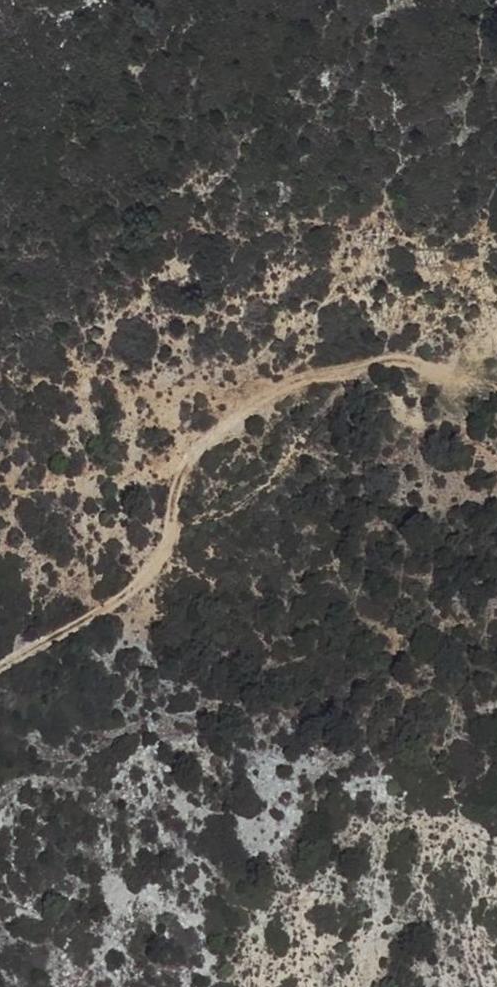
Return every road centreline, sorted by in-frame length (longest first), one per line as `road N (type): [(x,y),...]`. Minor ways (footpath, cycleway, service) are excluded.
road 1 (track): [(0,667),(125,596),(161,557),(184,460),(273,392),(385,359),(496,389)]

